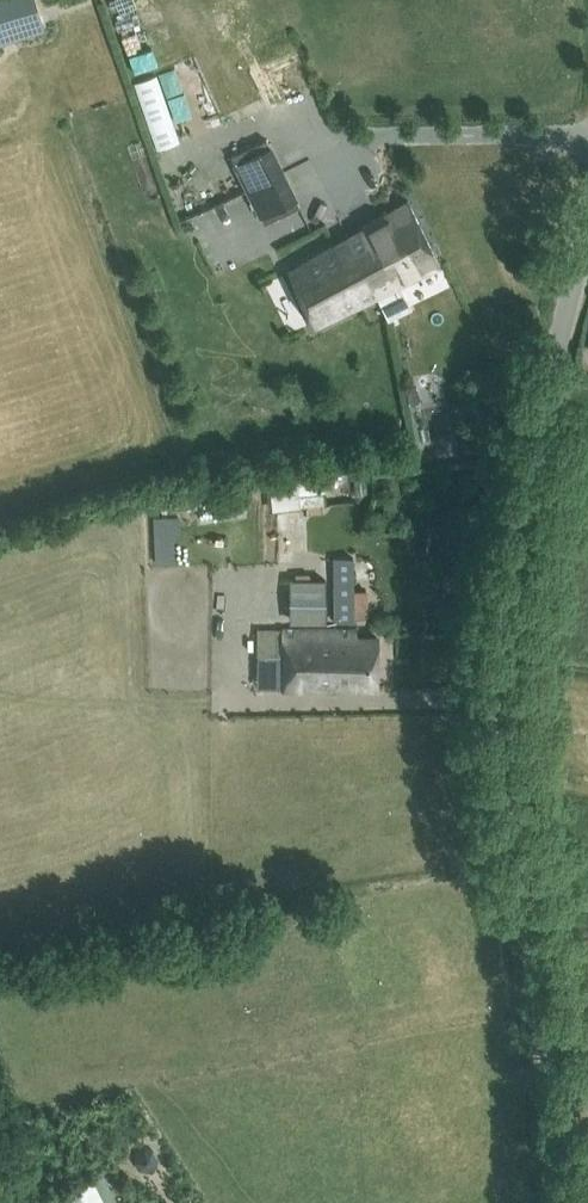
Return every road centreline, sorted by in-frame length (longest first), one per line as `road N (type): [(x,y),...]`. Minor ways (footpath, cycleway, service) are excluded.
road 1 (unclassified): [(560,1202),(547,1038),(506,771),(499,640),(512,543),(587,215)]

